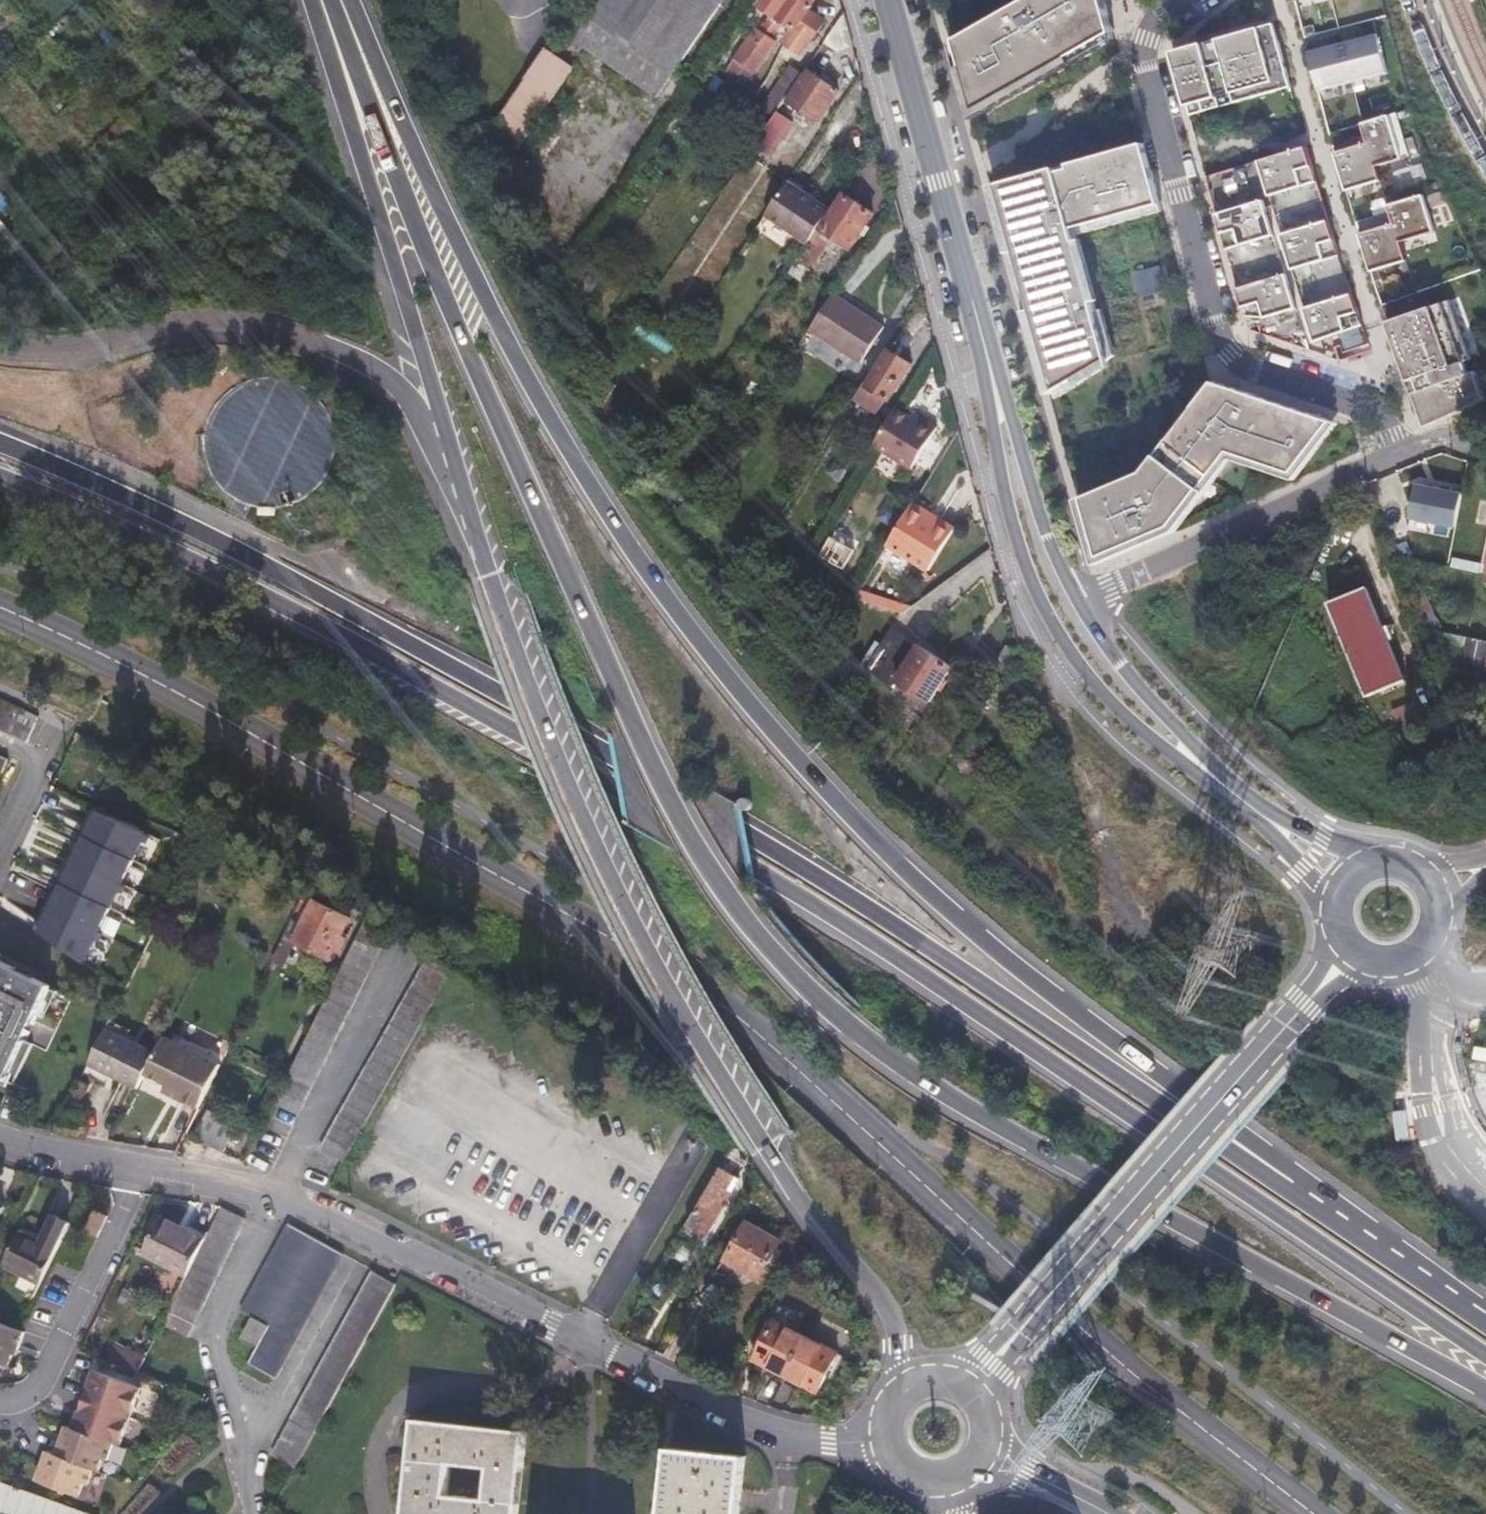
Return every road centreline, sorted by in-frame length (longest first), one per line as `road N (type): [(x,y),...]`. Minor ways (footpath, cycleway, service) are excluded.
road 1 (motorway): [(323,0),(629,708),(690,821),(767,931),(862,1026),(952,1092),(1485,1391)]
road 2 (motorway): [(0,481),(248,587),(735,864),(1485,1361)]
road 3 (motorway): [(1477,1316),(813,878),(264,567),(0,448)]
road 4 (motorway): [(1477,1316),(1418,1261),(999,952),(832,797),(729,680),(621,534),(468,261),(385,73)]
road 5 (residential): [(0,1140),(314,1199),(454,1277),(778,1431),(882,1446)]
road 6 (secondary): [(463,496),(537,700),(581,795),(802,1198)]
road 7 (tertiary): [(979,327),(996,454),(1022,560),(1058,635),(1109,700),(1258,821),(1312,894)]
road 8 (residential): [(1183,0),(1161,17),(1146,46),(1222,339),(1238,359),(1363,404),(1401,453)]
road 9 (secondary): [(0,353),(66,353),(202,322),(299,337),(395,382),(463,496)]
road 10 (secondary): [(306,0),(463,496)]
road 11 (tertiary): [(1290,1029),(973,1394)]
road 12 (tertiary): [(1343,849),(1260,803),(1169,719),(1074,598)]
road 13 (unclassified): [(1074,598),(1401,453)]
road 14 (tertiary): [(885,0),(979,327)]
road 15 (tertiary): [(1074,598),(979,327)]
road 16 (secondary): [(802,1198),(890,1307),(900,1344),(897,1394)]
road 17 (tertiary): [(1340,969),(1381,982),(1423,970),(1450,935),(1449,886)]
road 18 (unclassified): [(60,712),(0,835)]
road 19 (secondary): [(984,1456),(1102,1513)]
road 20 (tertiary): [(1449,886),(1441,868),(1405,841),(1382,838),(1343,849)]

